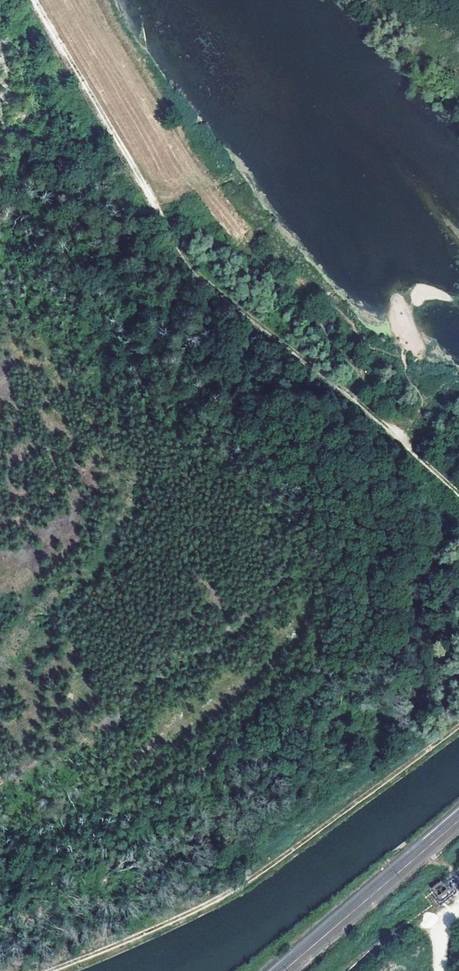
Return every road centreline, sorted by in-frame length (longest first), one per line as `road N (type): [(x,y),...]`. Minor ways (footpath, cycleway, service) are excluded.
road 1 (track): [(458,495),(187,259),(35,0)]

